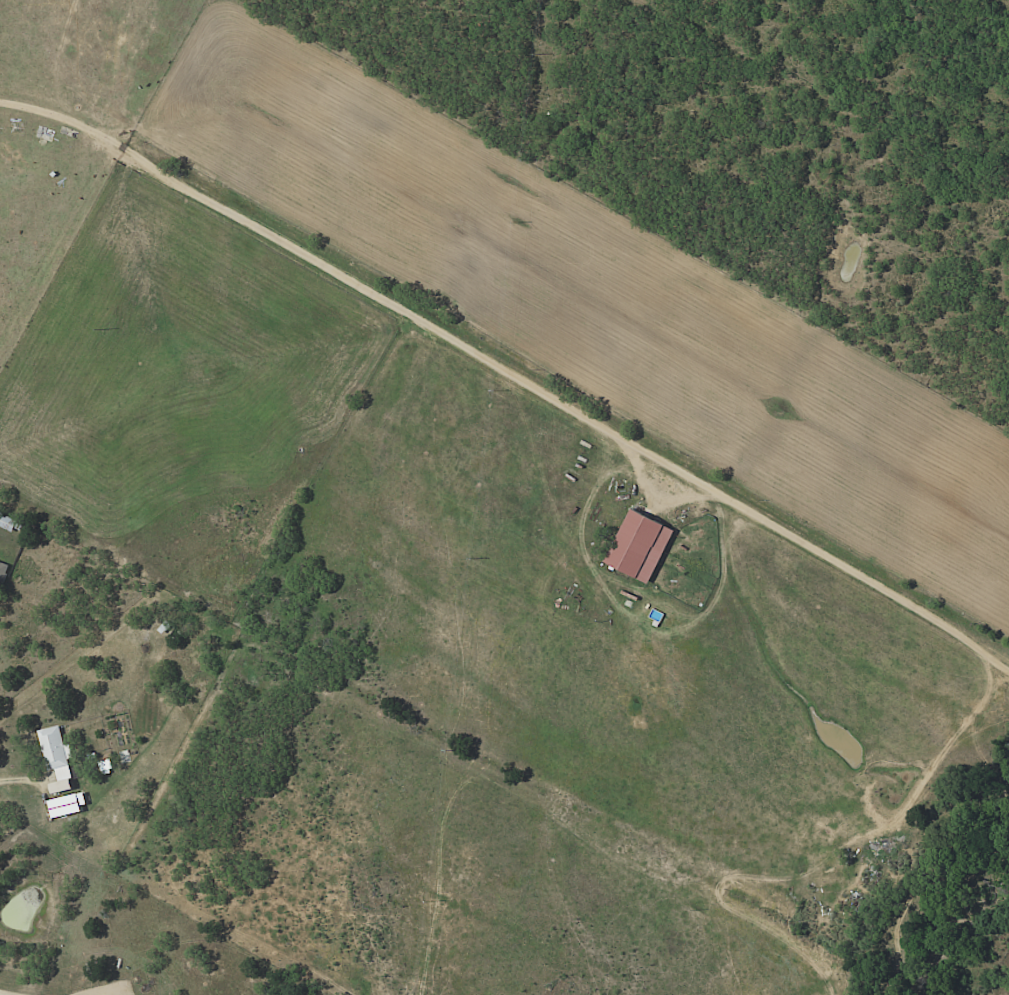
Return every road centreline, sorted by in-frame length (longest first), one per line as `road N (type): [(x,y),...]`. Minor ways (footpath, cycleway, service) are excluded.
road 1 (residential): [(1008,688),(114,195),(0,152)]

